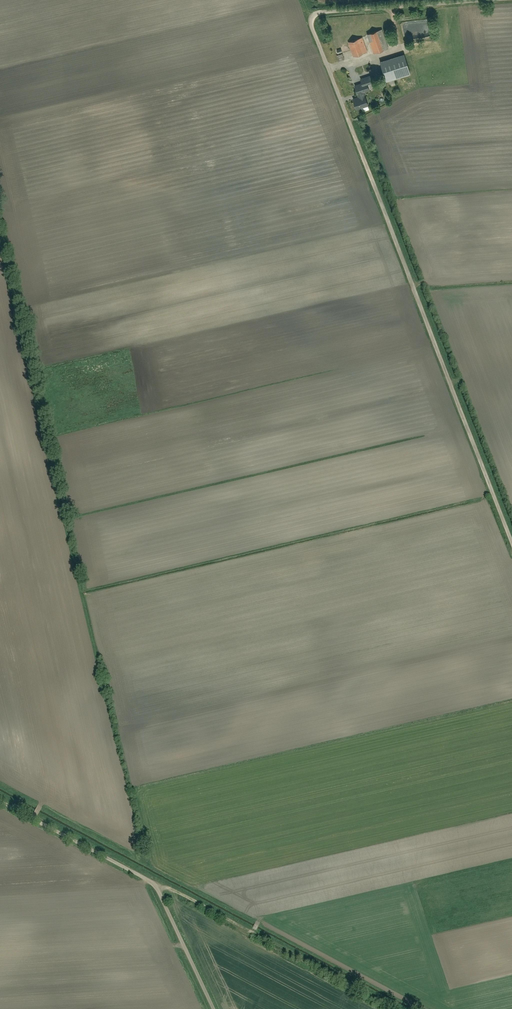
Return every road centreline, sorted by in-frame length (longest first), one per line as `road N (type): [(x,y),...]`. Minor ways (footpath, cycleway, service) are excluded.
road 1 (track): [(345,112),(511,551)]
road 2 (residential): [(213,1008),(151,883),(0,799)]
road 3 (track): [(393,1008),(138,873)]
road 4 (residential): [(444,0),(315,15),(345,112)]

